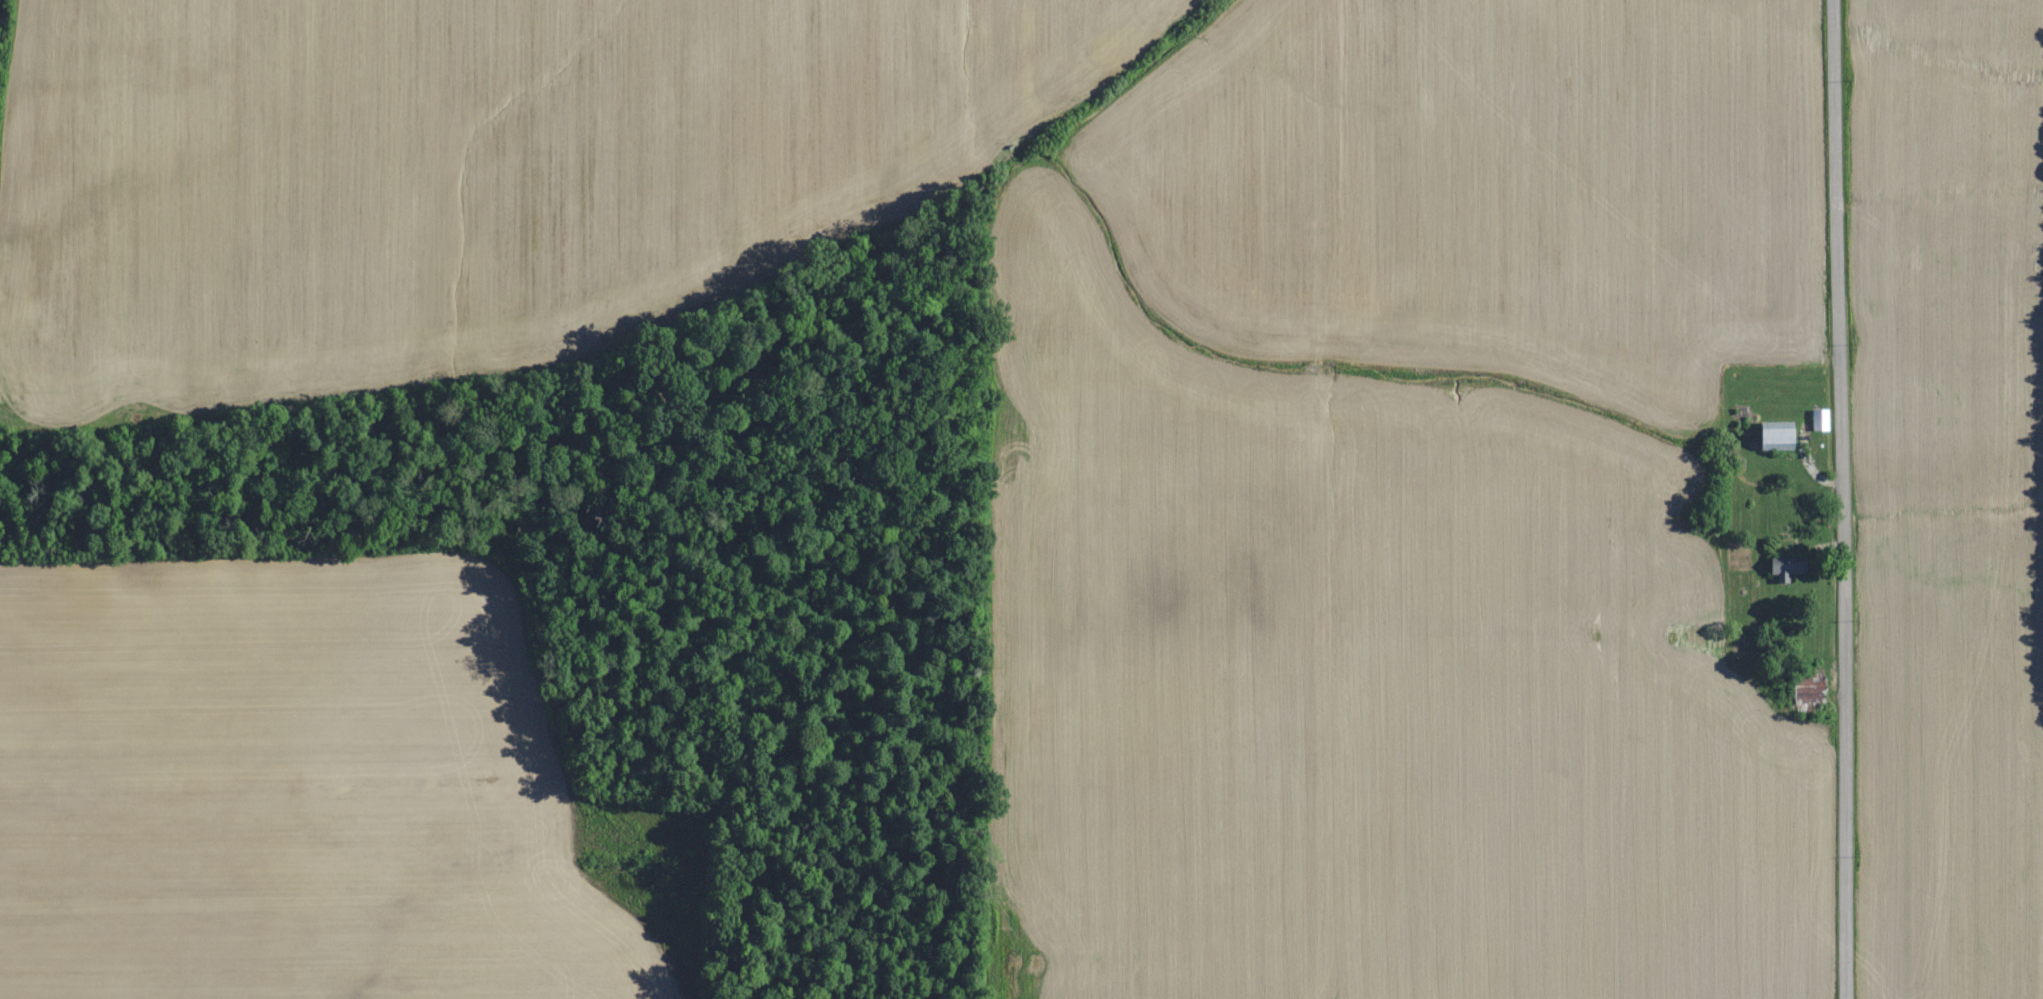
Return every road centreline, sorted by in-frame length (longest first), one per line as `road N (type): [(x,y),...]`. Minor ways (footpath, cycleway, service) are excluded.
road 1 (residential): [(1846,998),(1834,0)]

